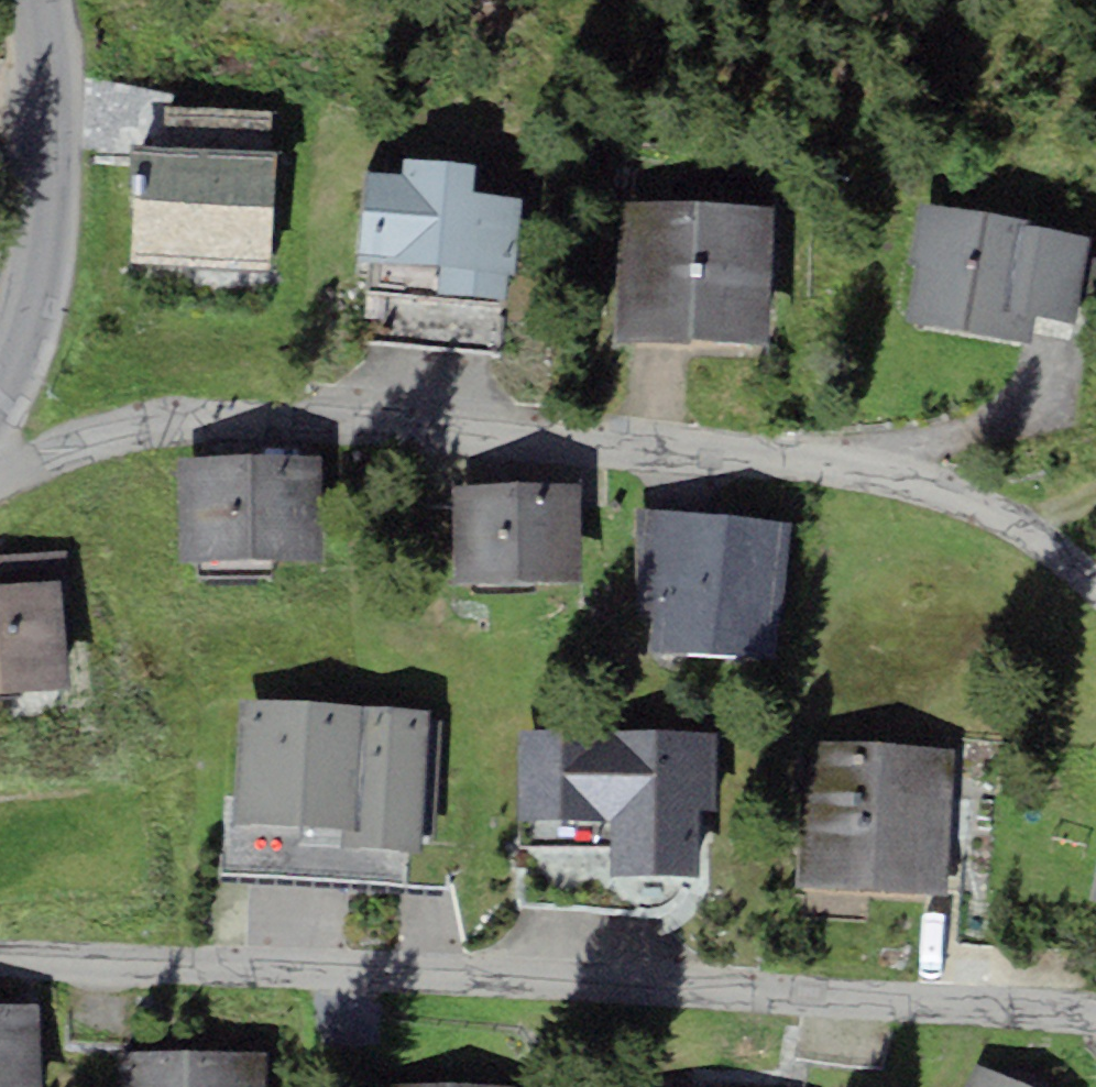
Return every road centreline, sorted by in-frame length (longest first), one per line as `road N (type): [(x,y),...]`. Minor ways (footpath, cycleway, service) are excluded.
road 1 (residential): [(0,468),(138,426),(211,419),(540,428),(755,453),(912,486),(994,512),(1095,583)]
road 2 (residential): [(1095,1021),(748,995),(0,959)]
road 3 (residential): [(0,382),(46,254),(54,191),(41,0)]

